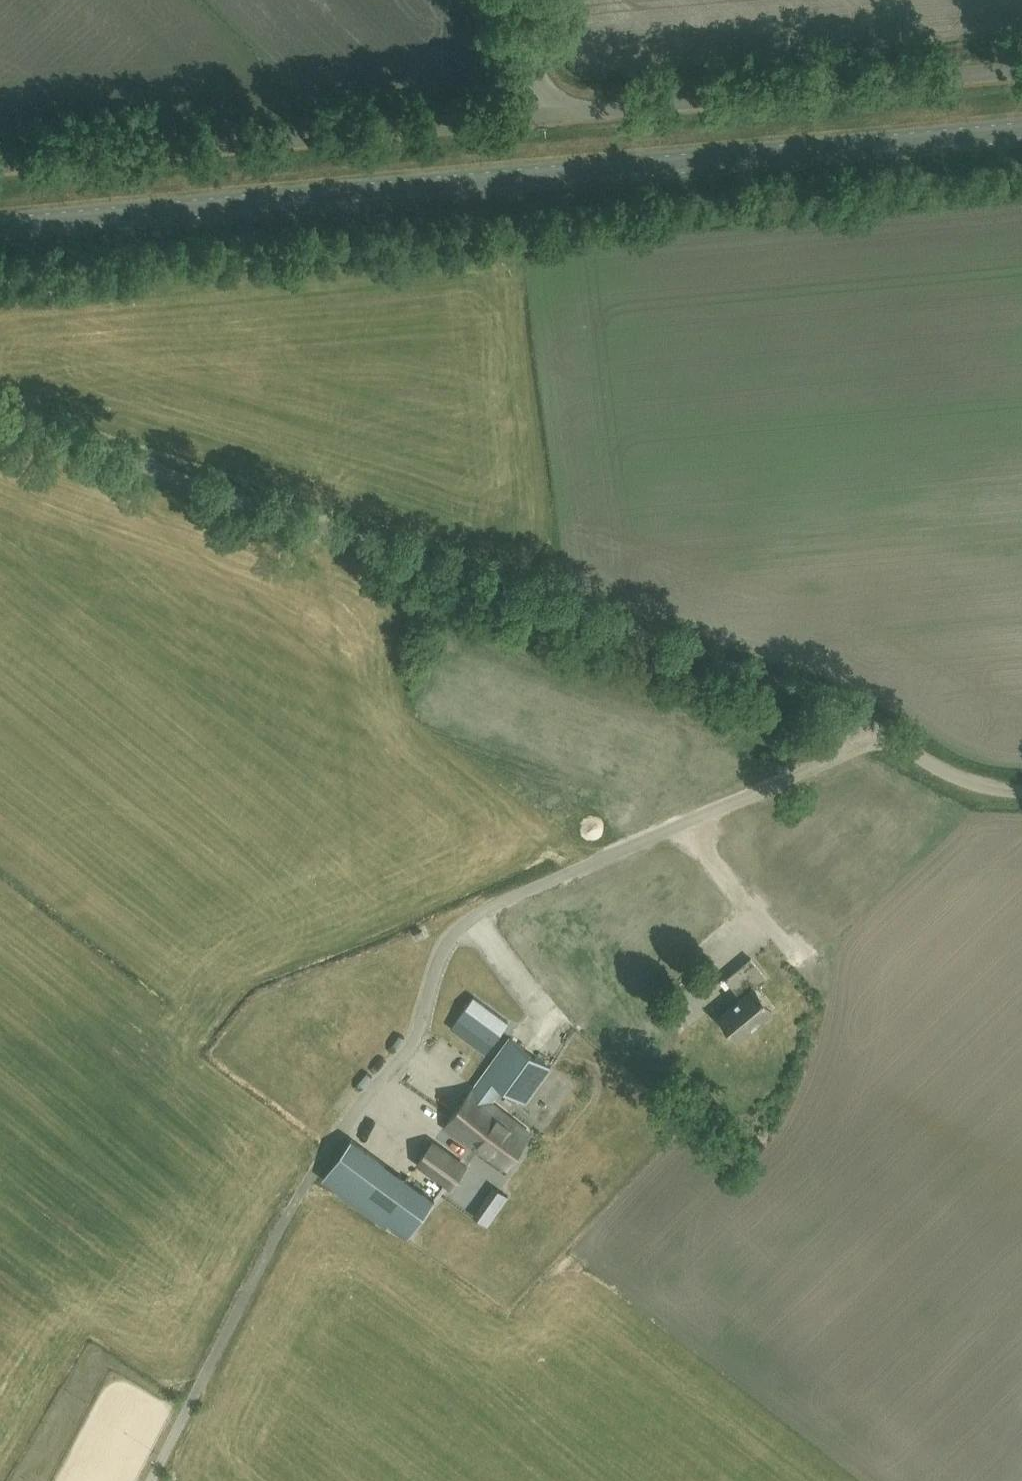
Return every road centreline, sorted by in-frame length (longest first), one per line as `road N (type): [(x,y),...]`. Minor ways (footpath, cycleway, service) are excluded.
road 1 (secondary): [(1021,129),(0,225)]
road 2 (unclassified): [(190,1406),(293,1199),(338,1127),(409,1042),(430,978),(467,920),(885,737)]
road 3 (unclassified): [(885,737),(809,692),(0,415)]
road 4 (unclassified): [(0,163),(542,114)]
road 5 (unclassified): [(542,114),(1021,69)]
road 6 (unclassified): [(1021,791),(950,774),(885,737)]

